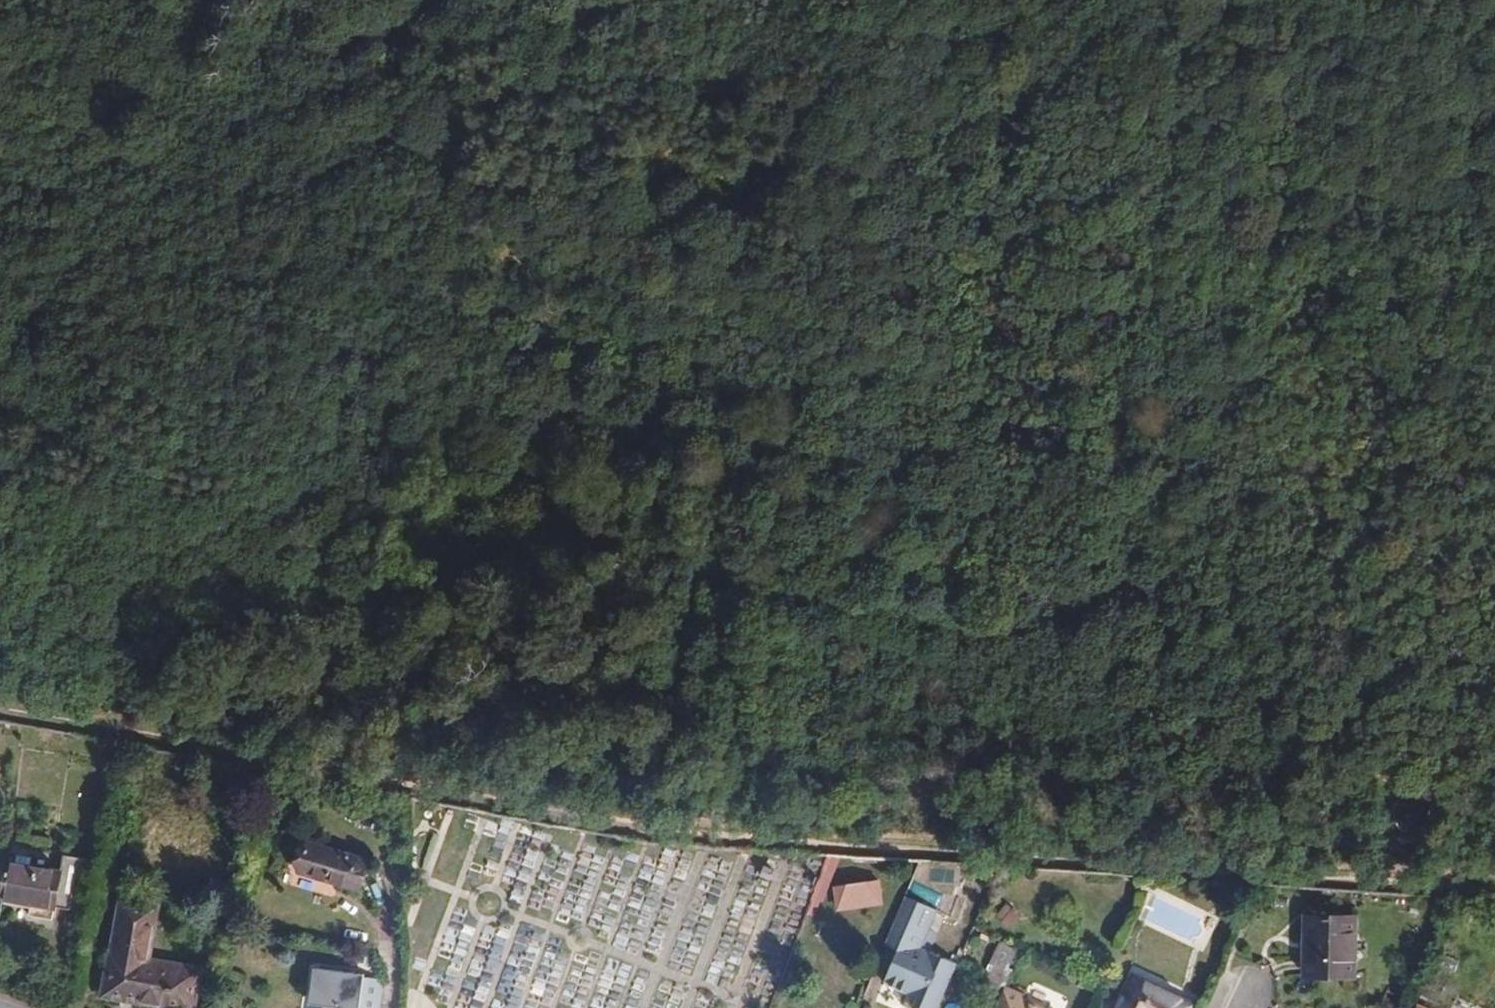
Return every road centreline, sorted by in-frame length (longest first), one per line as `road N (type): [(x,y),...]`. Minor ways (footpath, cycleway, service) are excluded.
road 1 (track): [(1494,879),(624,818),(0,703)]

